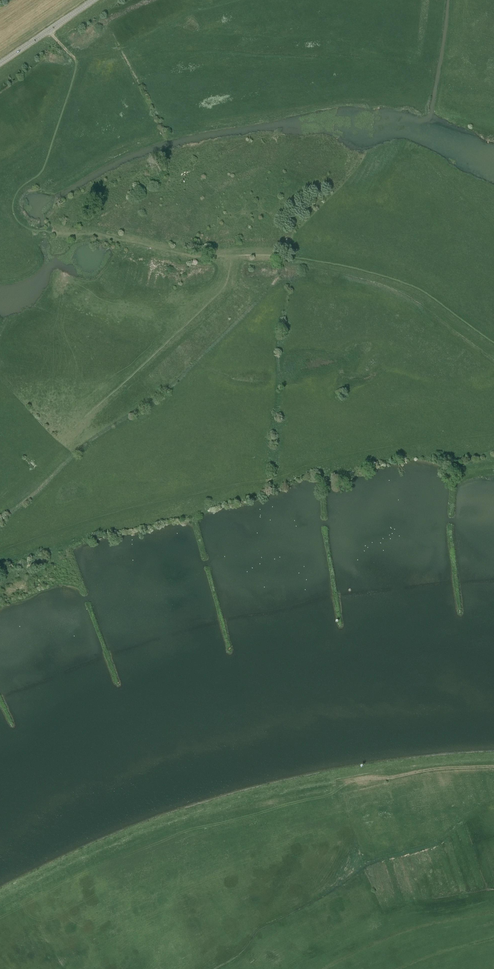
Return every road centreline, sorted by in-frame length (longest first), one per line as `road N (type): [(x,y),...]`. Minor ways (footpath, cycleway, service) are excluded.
road 1 (track): [(334,793),(357,779),(493,766)]

